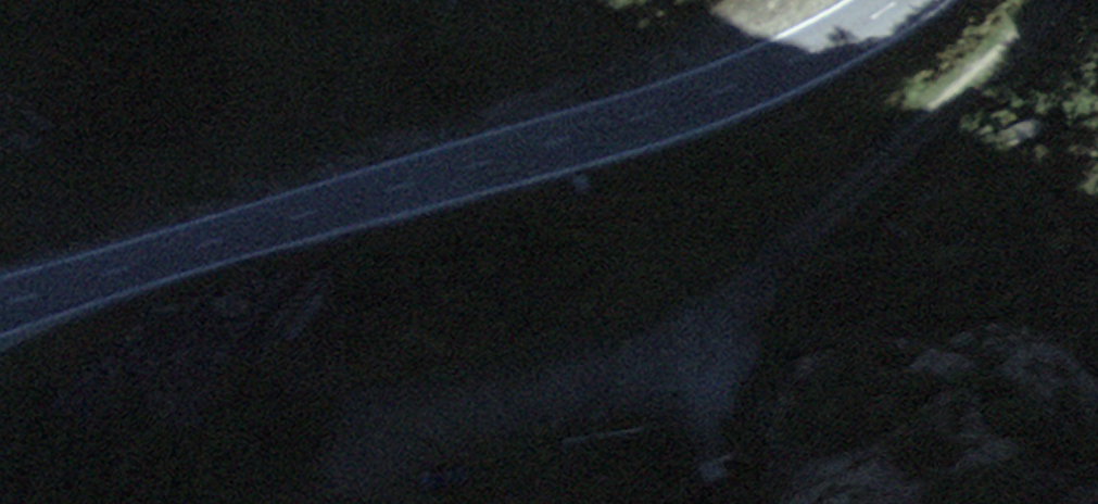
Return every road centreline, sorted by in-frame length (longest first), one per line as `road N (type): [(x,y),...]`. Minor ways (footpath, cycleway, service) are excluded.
road 1 (secondary): [(898,0),(800,56),(689,101),(0,305)]
road 2 (track): [(1057,0),(997,65),(702,327),(585,387),(391,424)]

